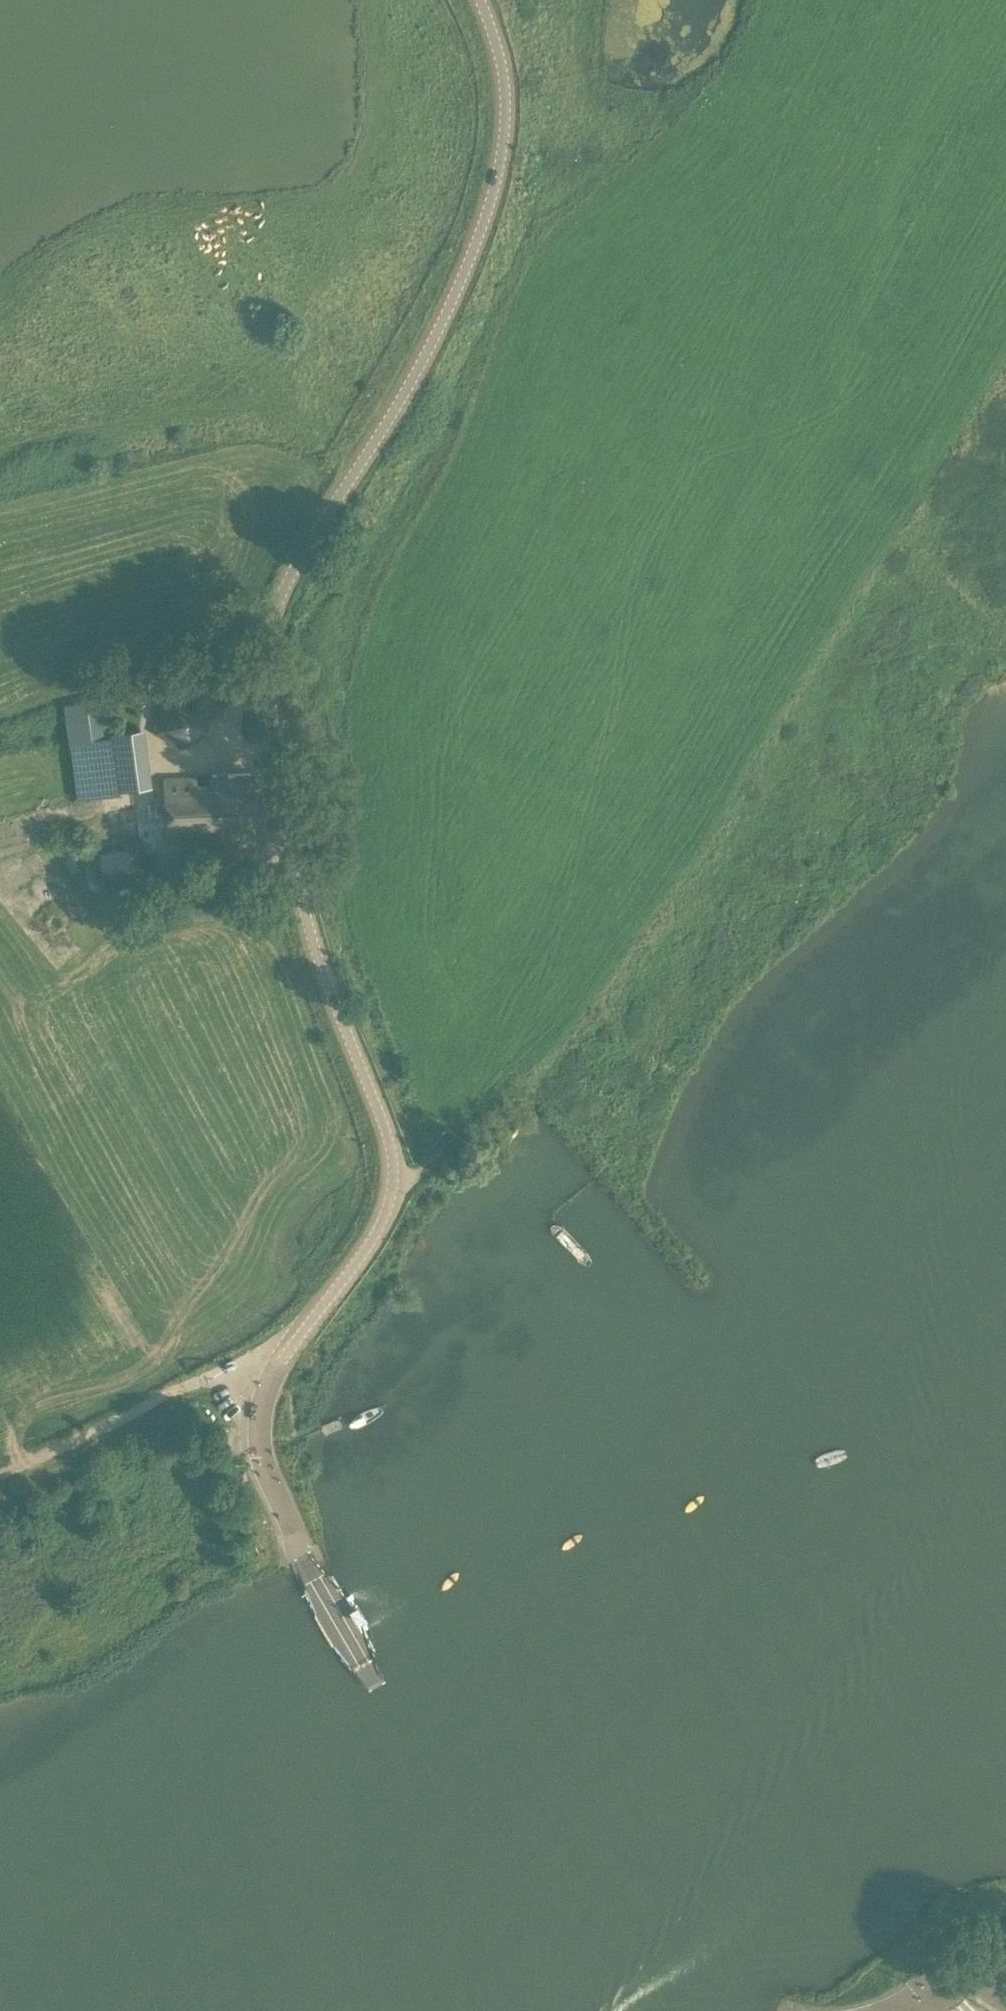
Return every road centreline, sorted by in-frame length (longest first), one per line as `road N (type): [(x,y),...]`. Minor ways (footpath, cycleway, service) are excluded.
road 1 (tertiary): [(314,1570),(265,1451),(262,1403),(269,1379),(385,1216),(393,1162),(302,894),(269,631),(282,596),(442,336),(491,216),(504,169),(510,78),(485,0)]

